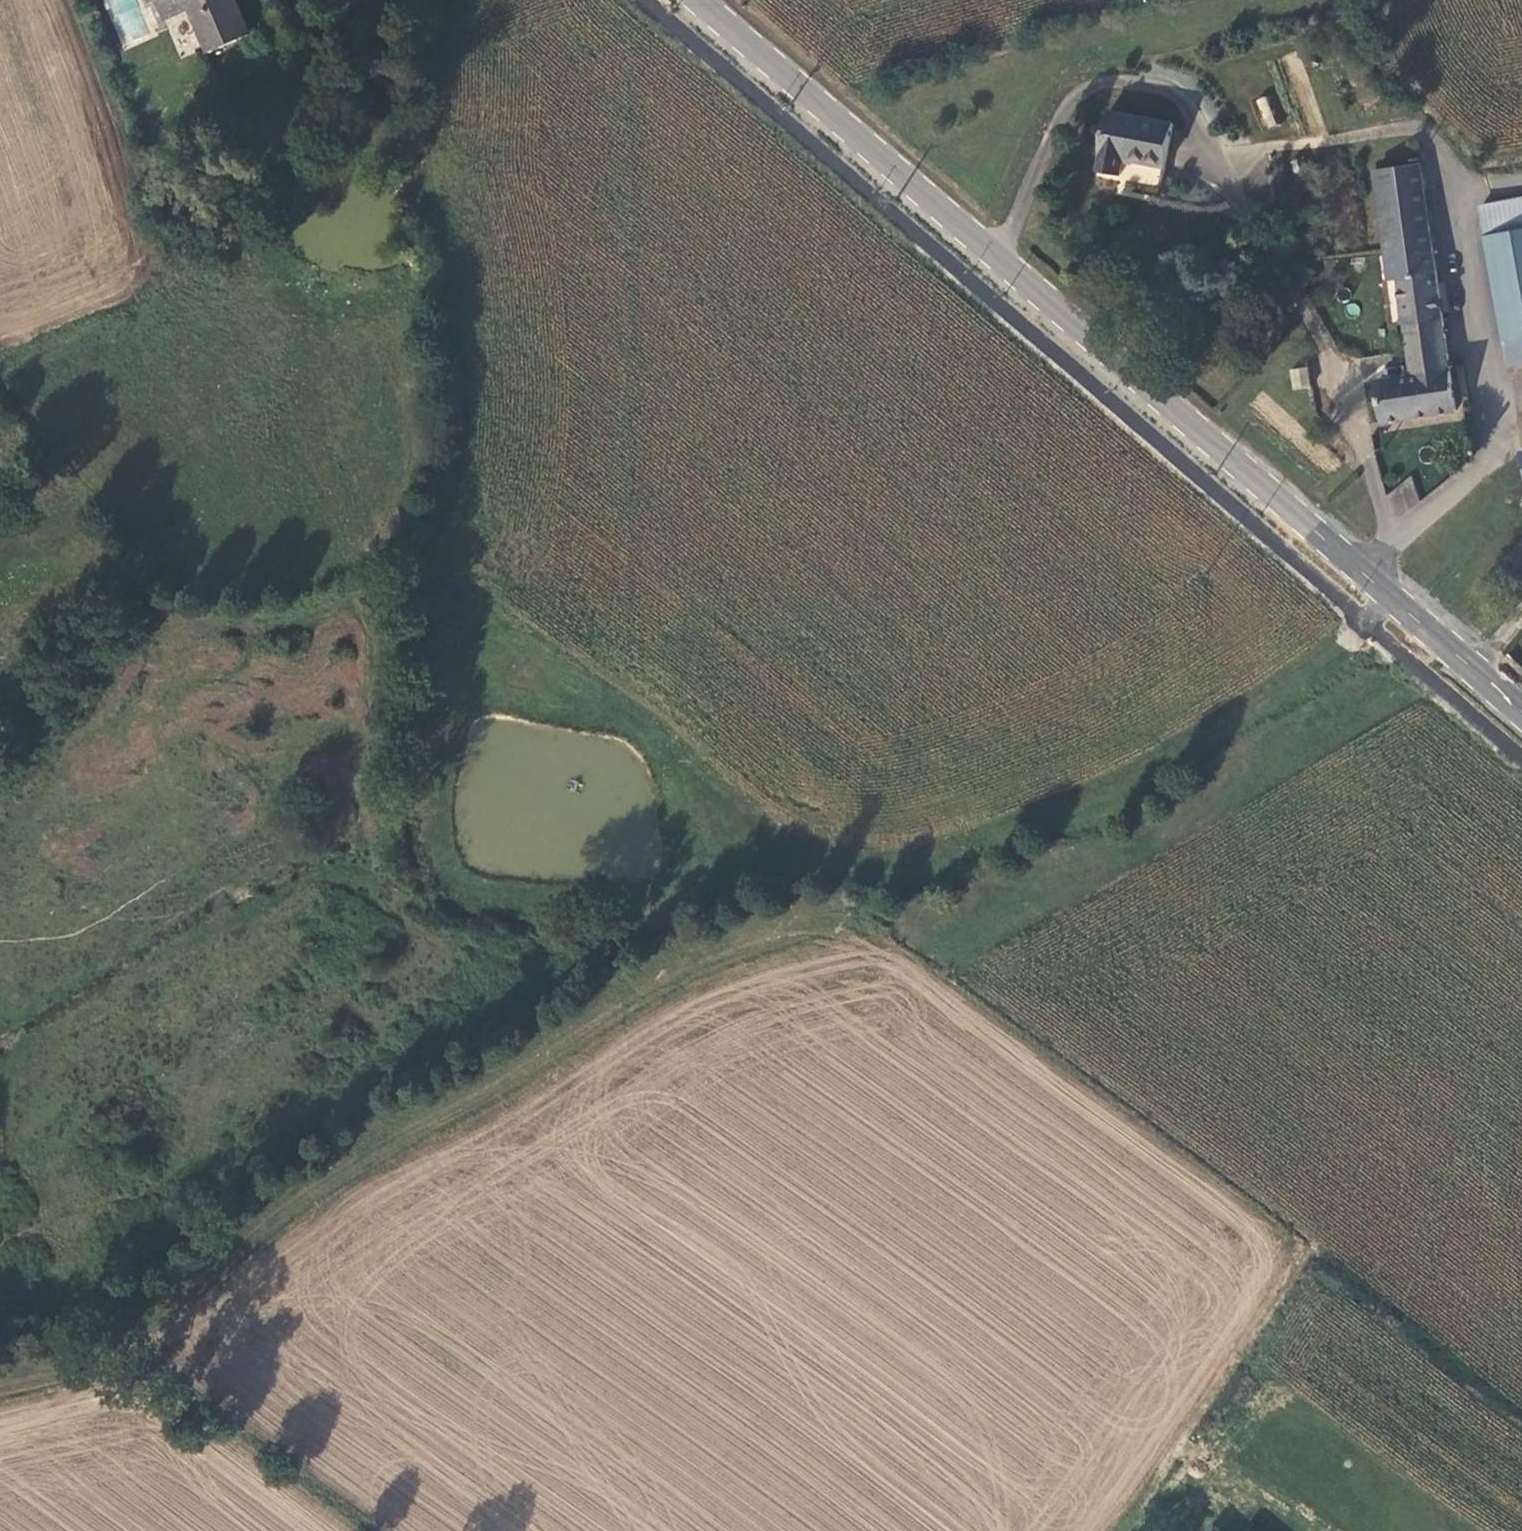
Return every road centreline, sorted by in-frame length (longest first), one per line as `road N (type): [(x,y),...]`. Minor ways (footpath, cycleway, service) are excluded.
road 1 (tertiary): [(1521,709),(699,0)]

